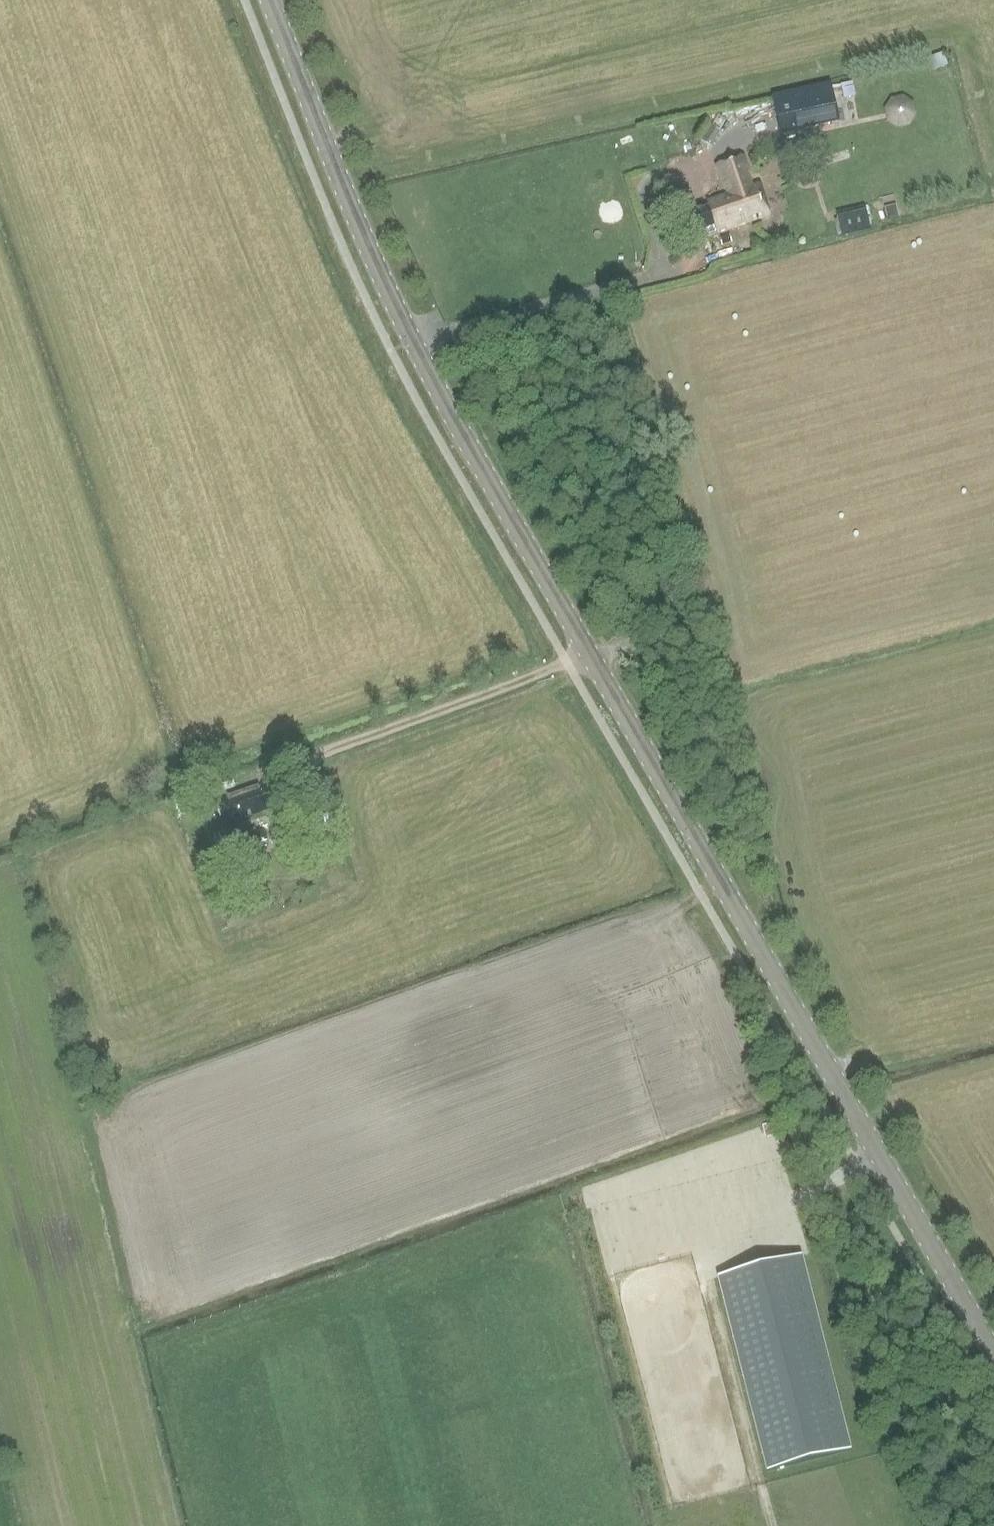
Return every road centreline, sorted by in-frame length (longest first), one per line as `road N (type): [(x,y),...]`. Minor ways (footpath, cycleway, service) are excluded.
road 1 (tertiary): [(993,1337),(413,342),(369,255),(274,0)]

